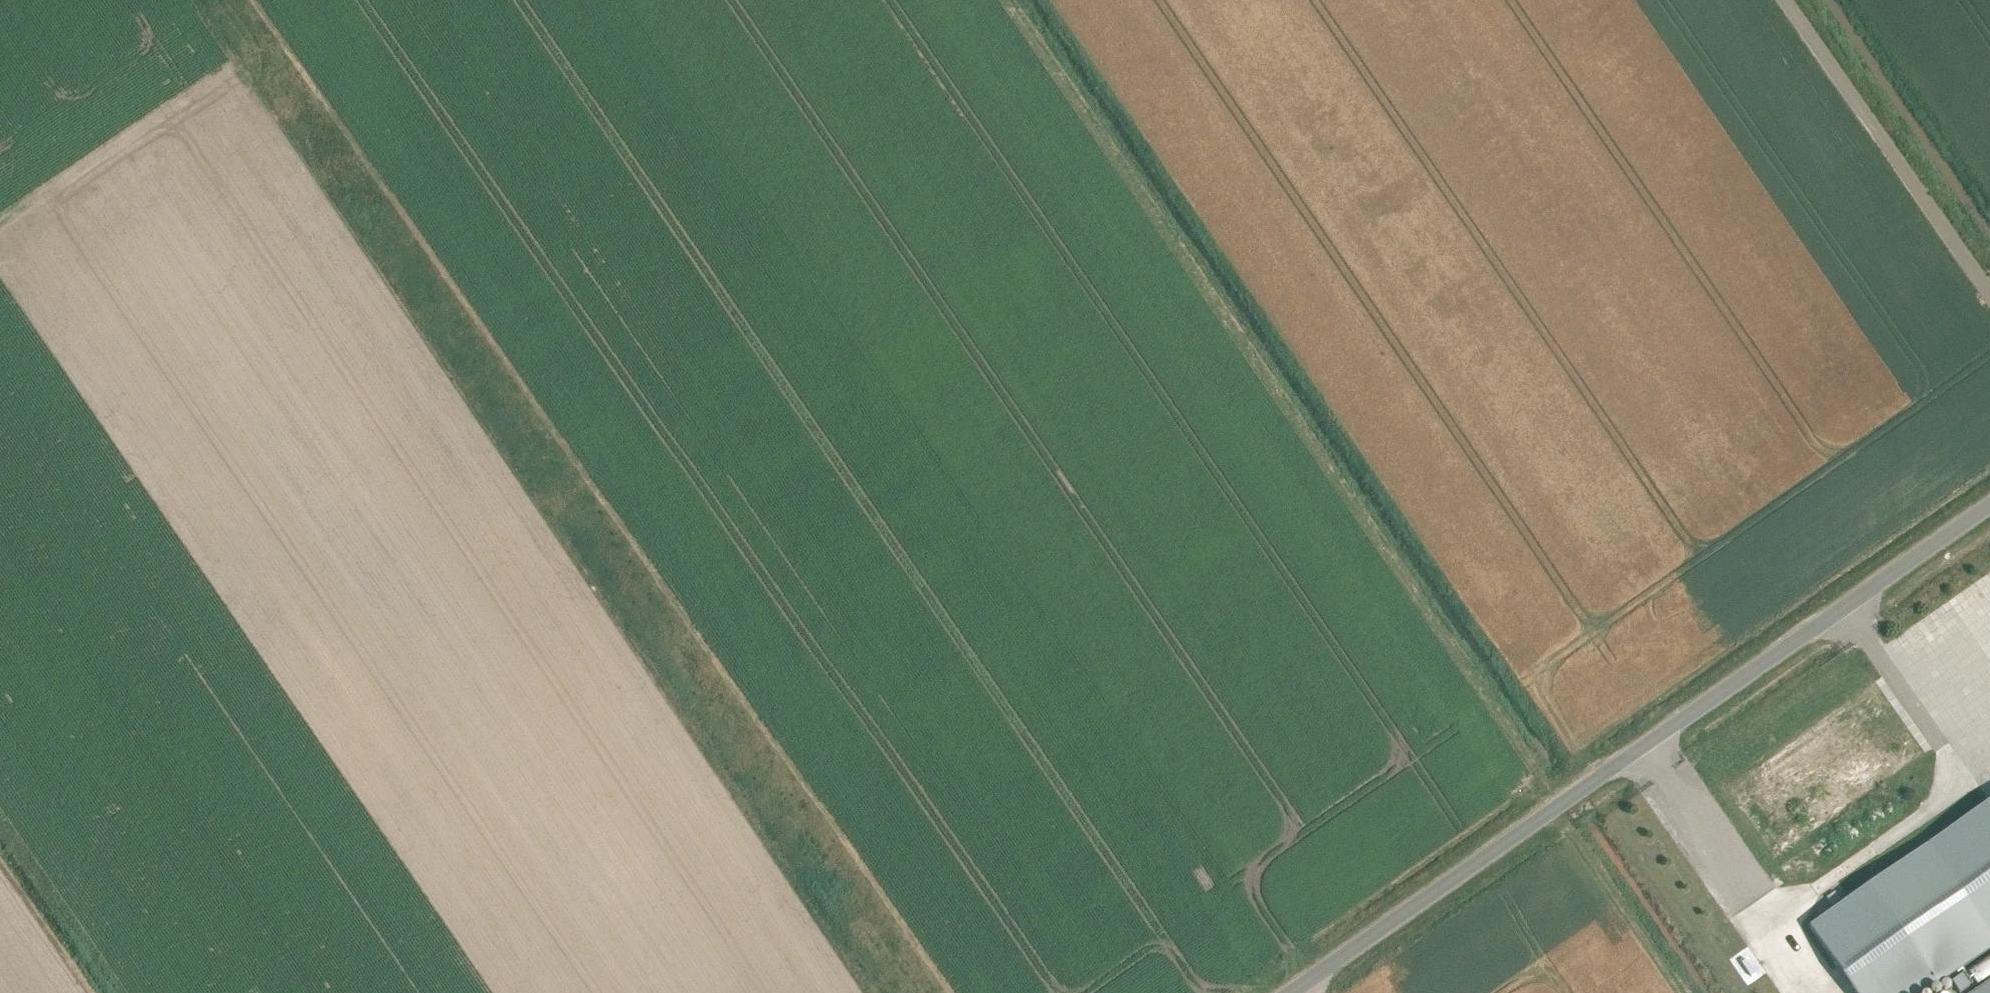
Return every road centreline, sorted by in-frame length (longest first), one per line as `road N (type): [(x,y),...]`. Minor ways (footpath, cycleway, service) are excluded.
road 1 (unclassified): [(1287,992),(1989,503)]

